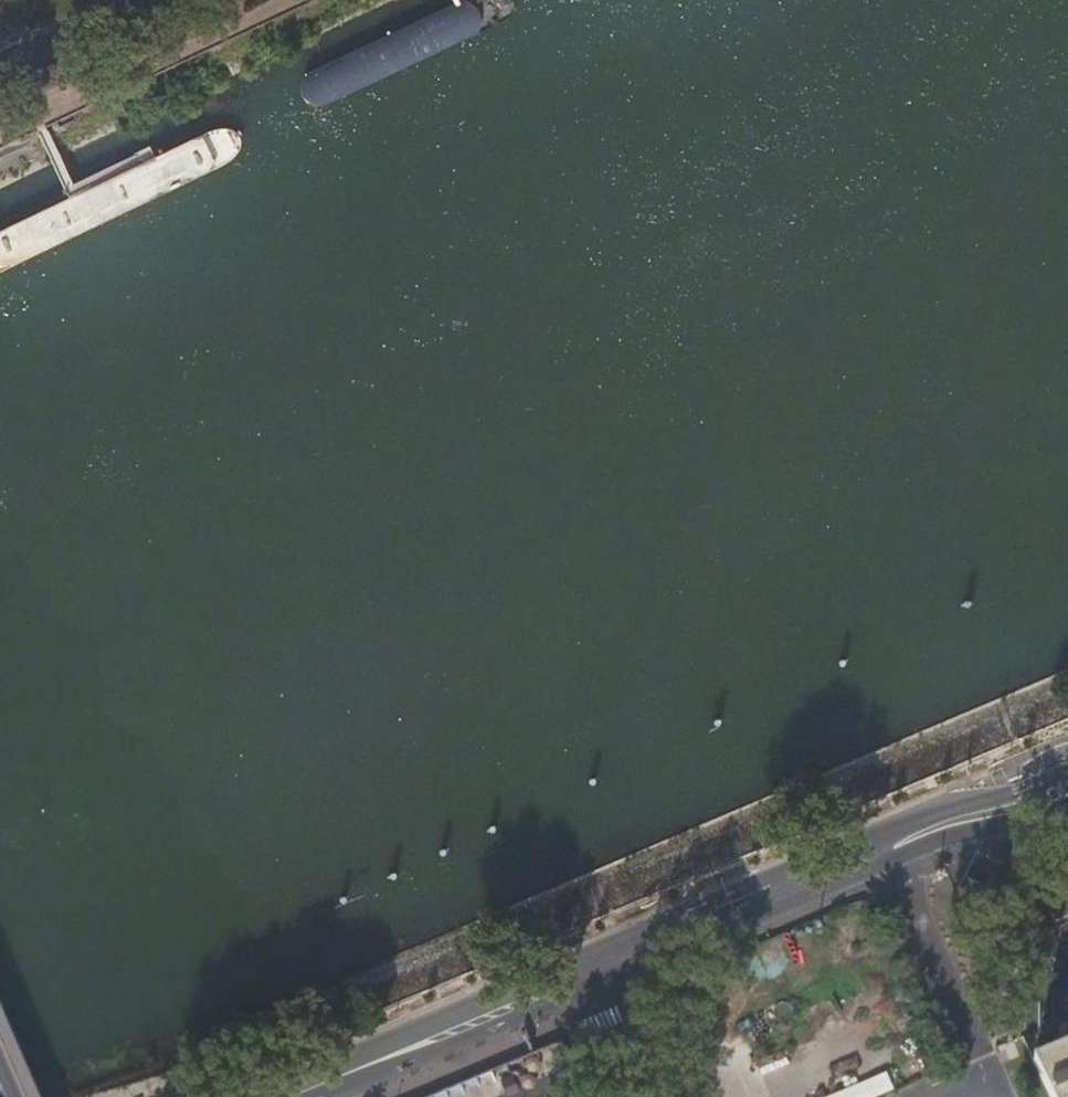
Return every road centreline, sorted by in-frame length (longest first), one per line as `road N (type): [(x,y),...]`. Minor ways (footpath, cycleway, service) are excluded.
road 1 (primary): [(589,973),(293,1096)]
road 2 (primary): [(887,844),(631,955)]
road 3 (residential): [(887,844),(976,1055)]
road 4 (primary): [(1056,771),(887,844)]
road 5 (primary): [(0,75),(149,0)]
road 6 (tertiary): [(642,1096),(651,1010),(631,955)]
road 7 (tertiary): [(589,973),(625,1056),(631,1096)]

